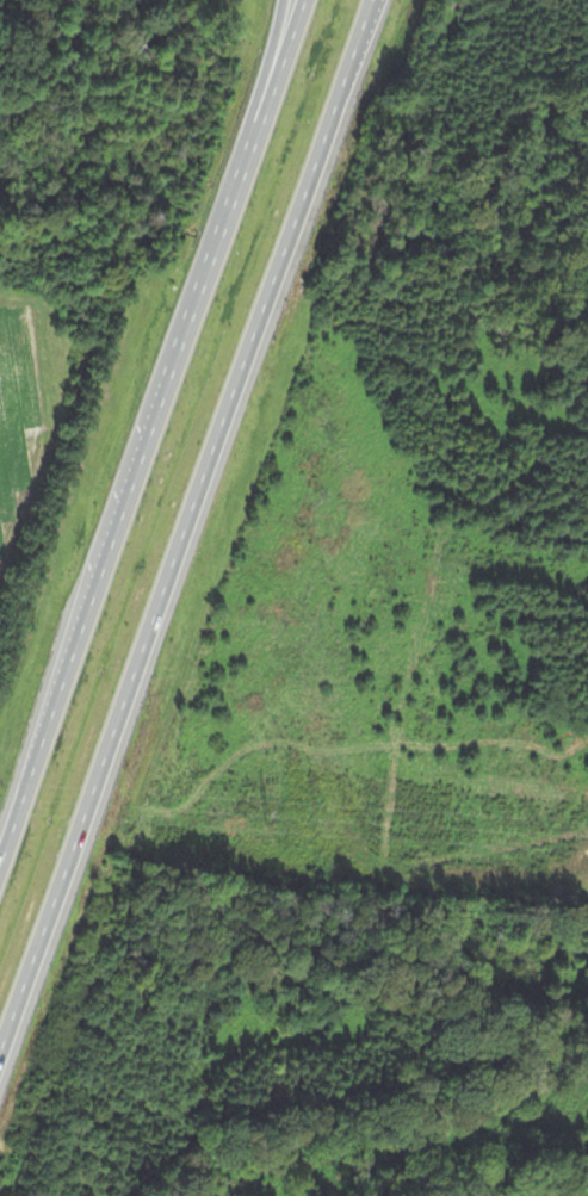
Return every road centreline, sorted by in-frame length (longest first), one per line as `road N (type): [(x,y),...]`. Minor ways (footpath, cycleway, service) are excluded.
road 1 (motorway): [(273,80),(0,848)]
road 2 (motorway): [(147,631),(254,320),(378,0)]
road 3 (motorway): [(0,1048),(147,631)]

